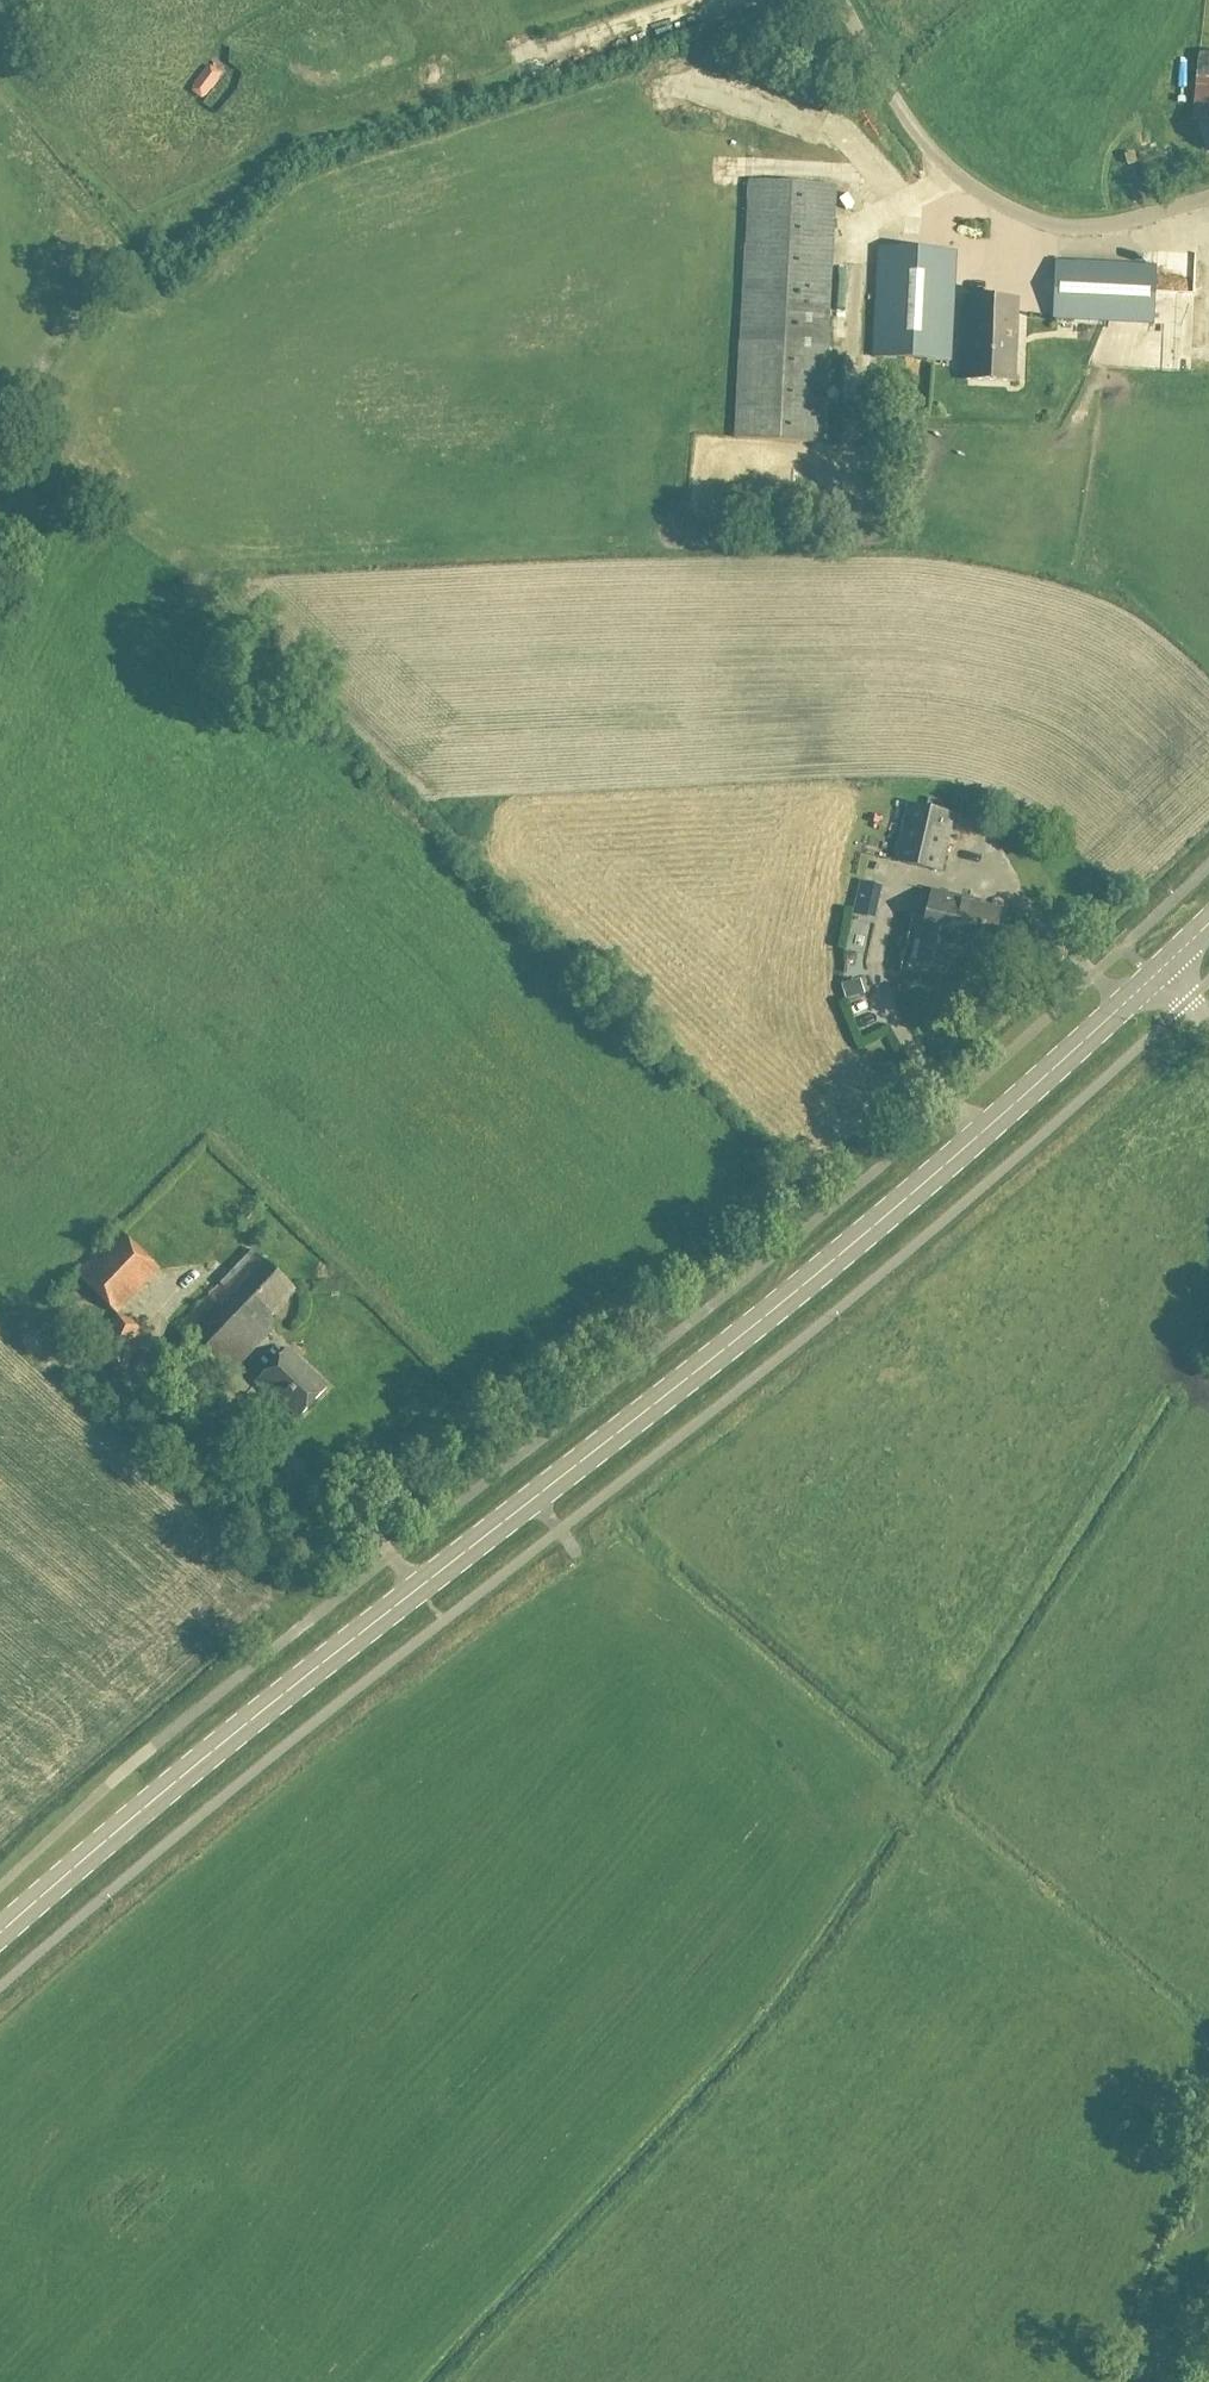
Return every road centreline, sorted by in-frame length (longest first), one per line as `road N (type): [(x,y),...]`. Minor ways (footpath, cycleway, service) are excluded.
road 1 (secondary): [(0,1940),(169,1793),(858,1245),(1152,985)]
road 2 (unclassified): [(1208,173),(1076,212),(1021,207),(933,145),(854,0)]

